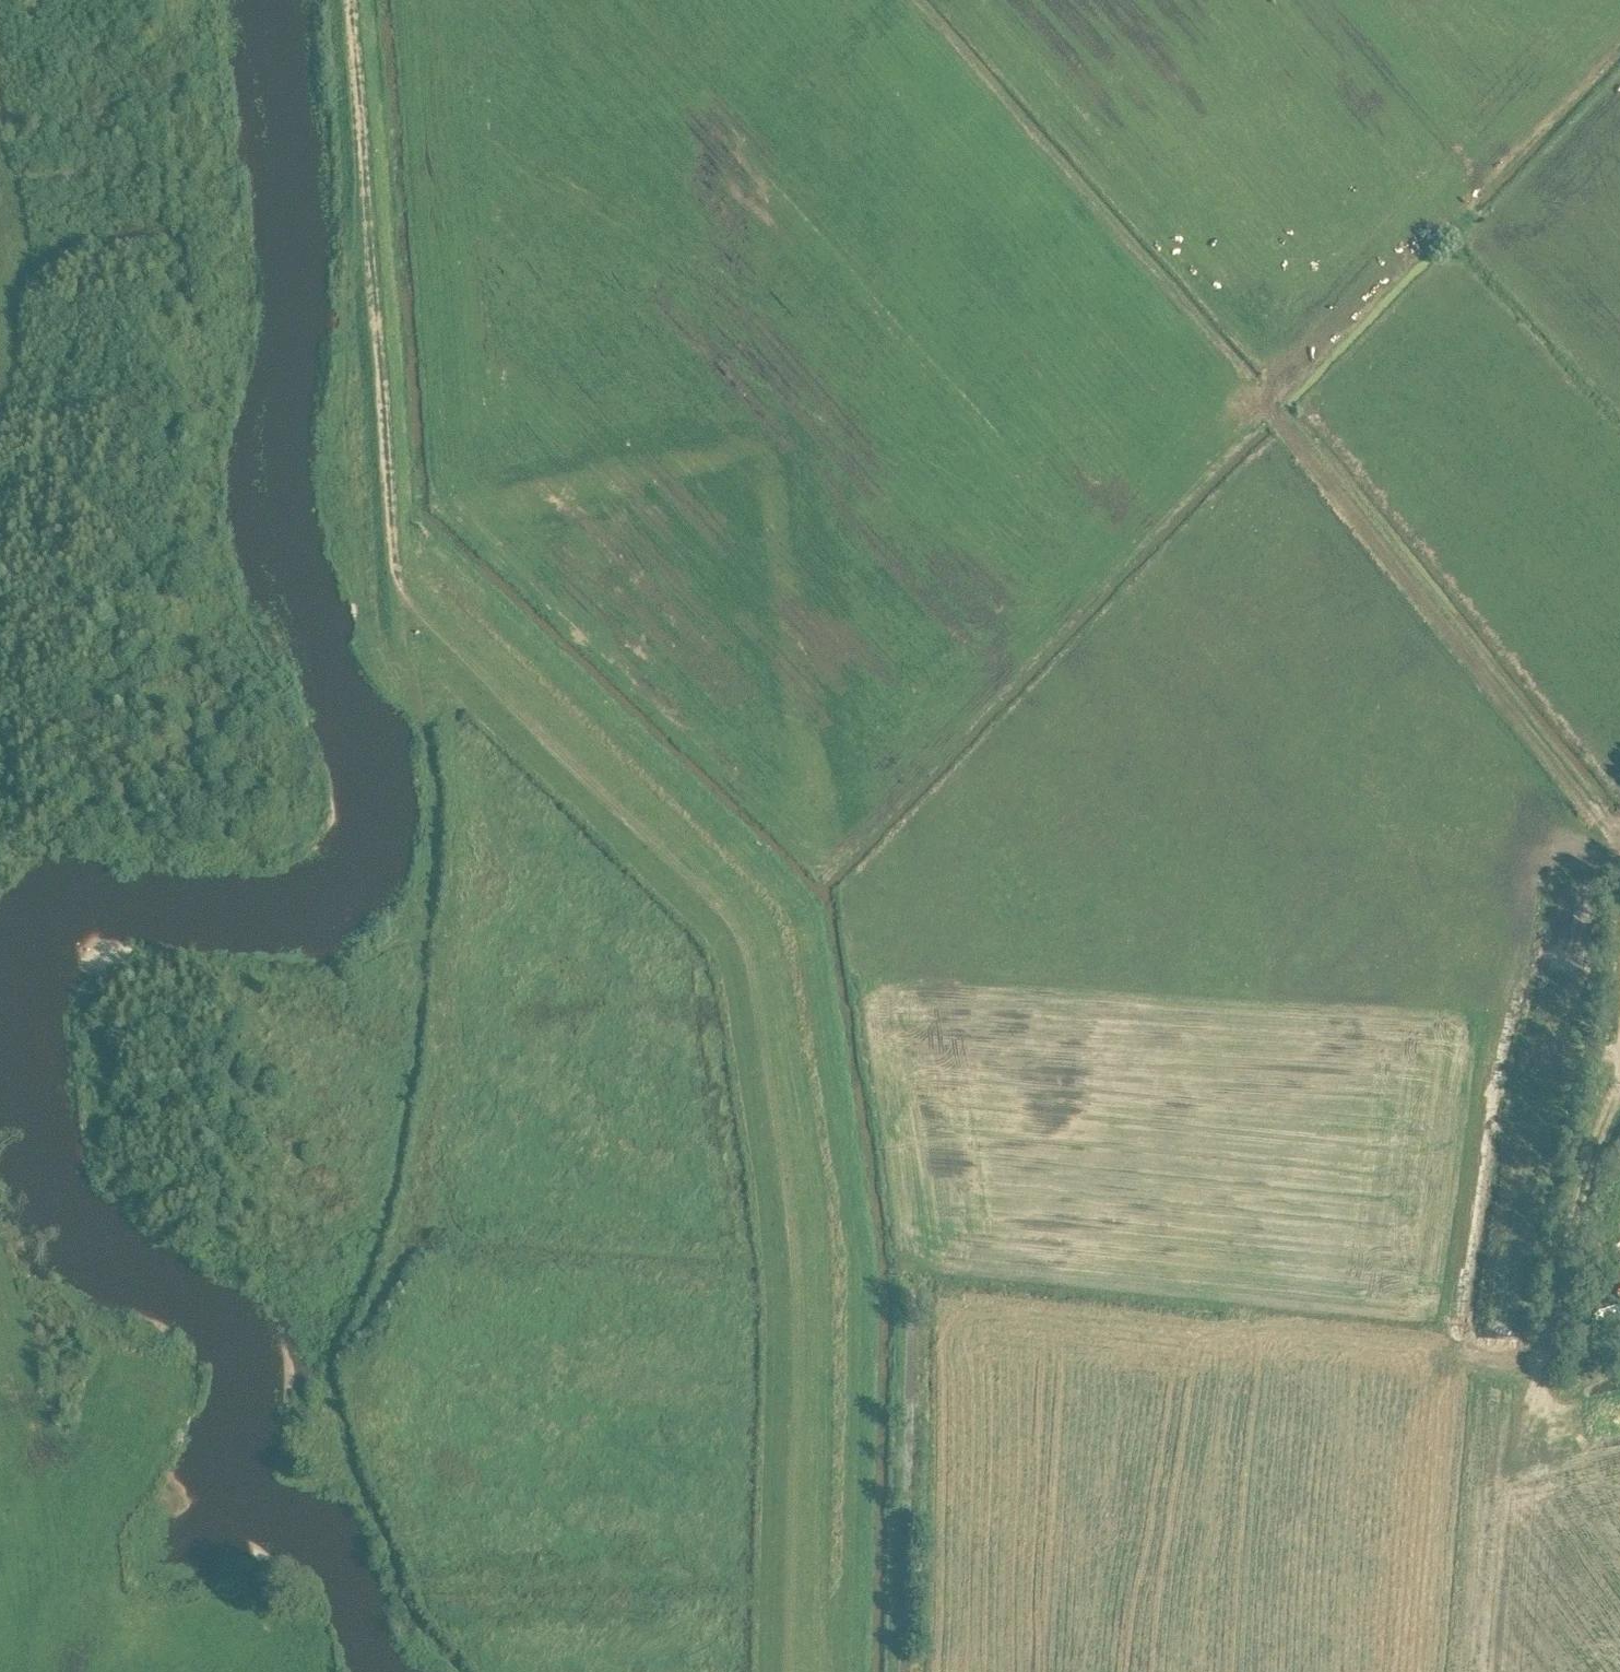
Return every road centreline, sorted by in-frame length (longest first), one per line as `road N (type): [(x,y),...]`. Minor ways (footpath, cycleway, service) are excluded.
road 1 (unclassified): [(898,1671),(905,1236)]

